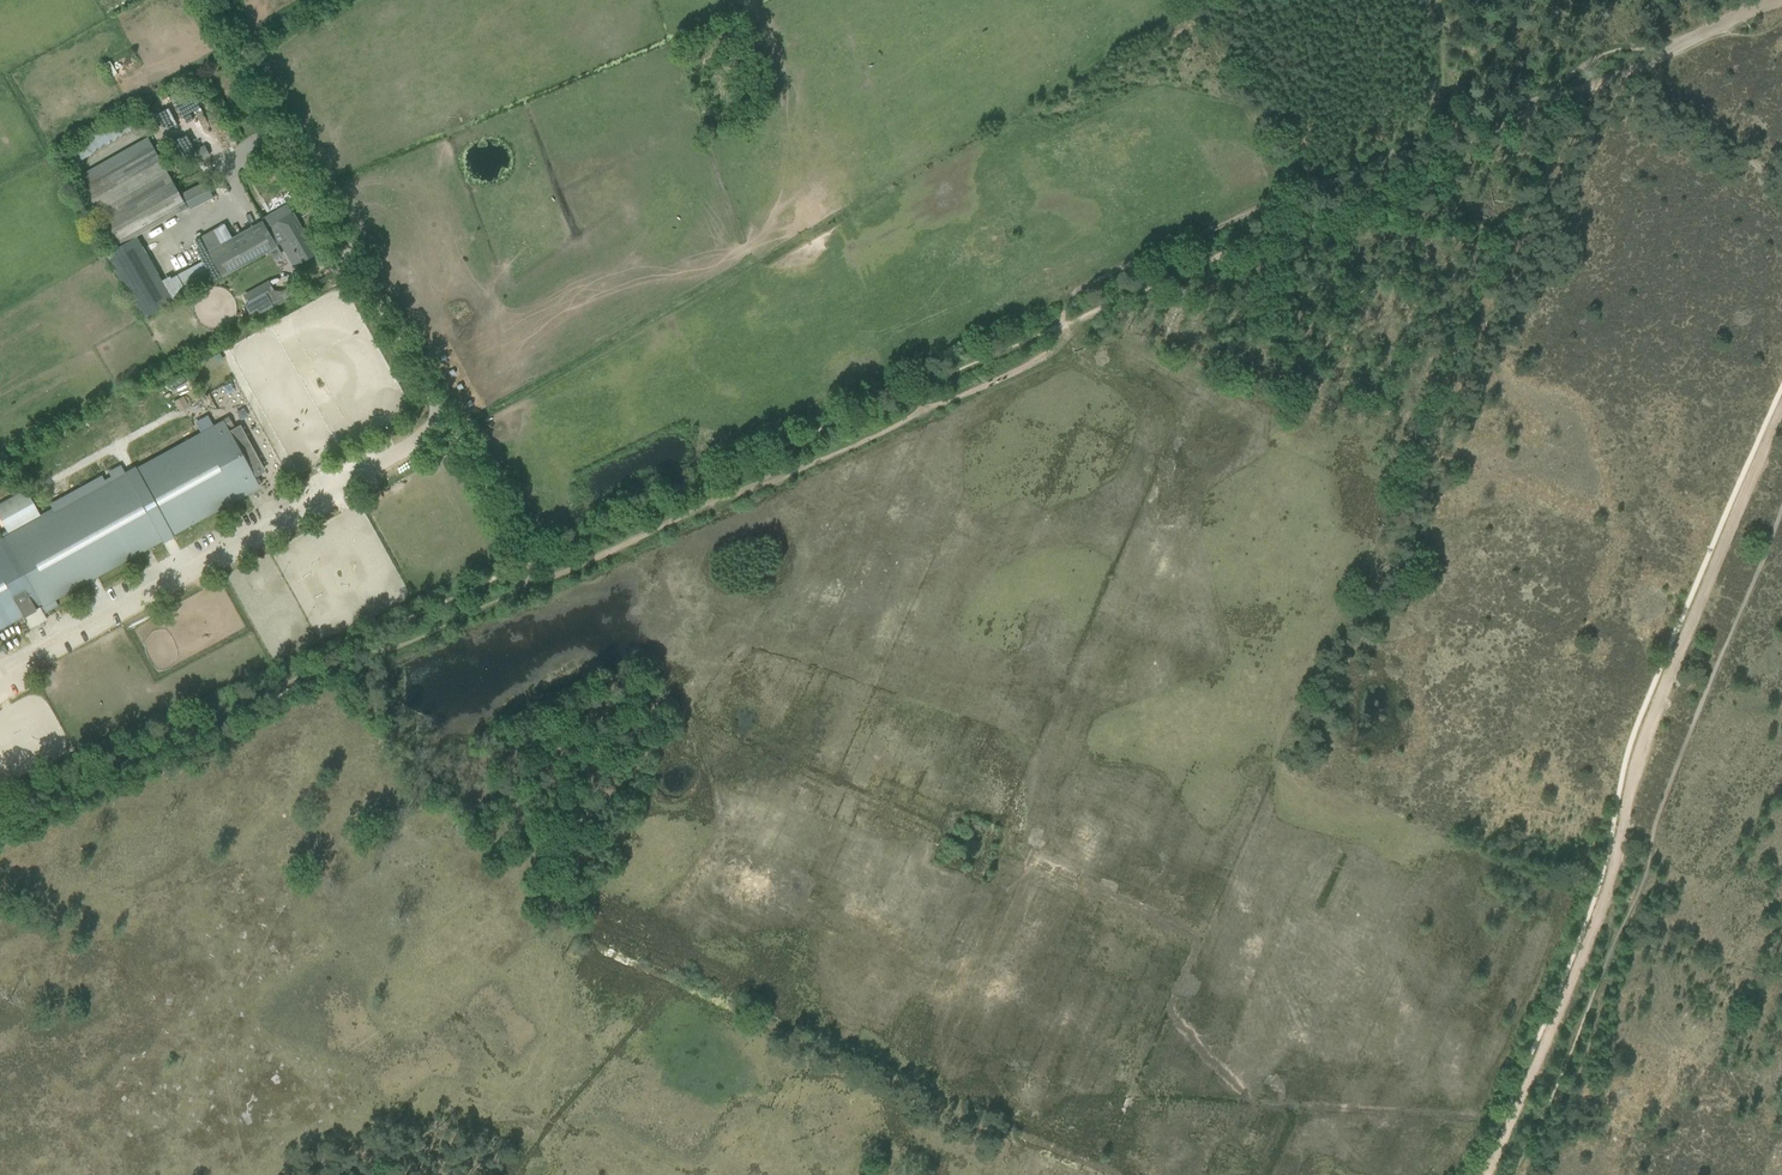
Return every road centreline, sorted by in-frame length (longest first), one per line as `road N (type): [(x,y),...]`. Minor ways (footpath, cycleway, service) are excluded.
road 1 (track): [(1665,50),(1602,54),(1412,148),(1194,236),(1078,289),(1052,350),(1037,360),(532,582),(523,567)]
road 2 (track): [(1781,417),(1638,756),(1593,933),(1489,1174)]
road 3 (unclassified): [(523,567),(207,0)]
road 4 (track): [(532,582),(305,679),(206,743),(0,837)]
road 5 (track): [(1770,0),(1590,89)]
road 6 (track): [(1437,0),(1444,75),(1404,165)]

